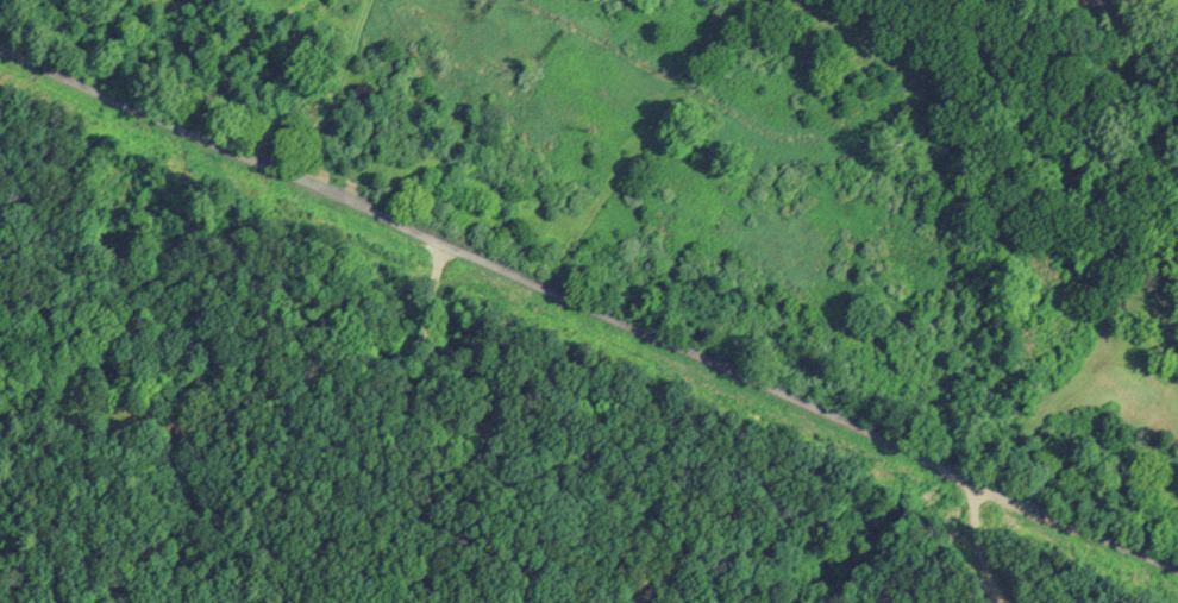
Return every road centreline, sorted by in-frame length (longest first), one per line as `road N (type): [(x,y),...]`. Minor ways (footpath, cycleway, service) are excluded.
road 1 (residential): [(0,50),(979,483)]
road 2 (residential): [(632,602),(671,573),(664,539),(457,387),(436,362),(432,331),(446,241)]
road 3 (residential): [(979,483),(984,564),(1003,602)]

